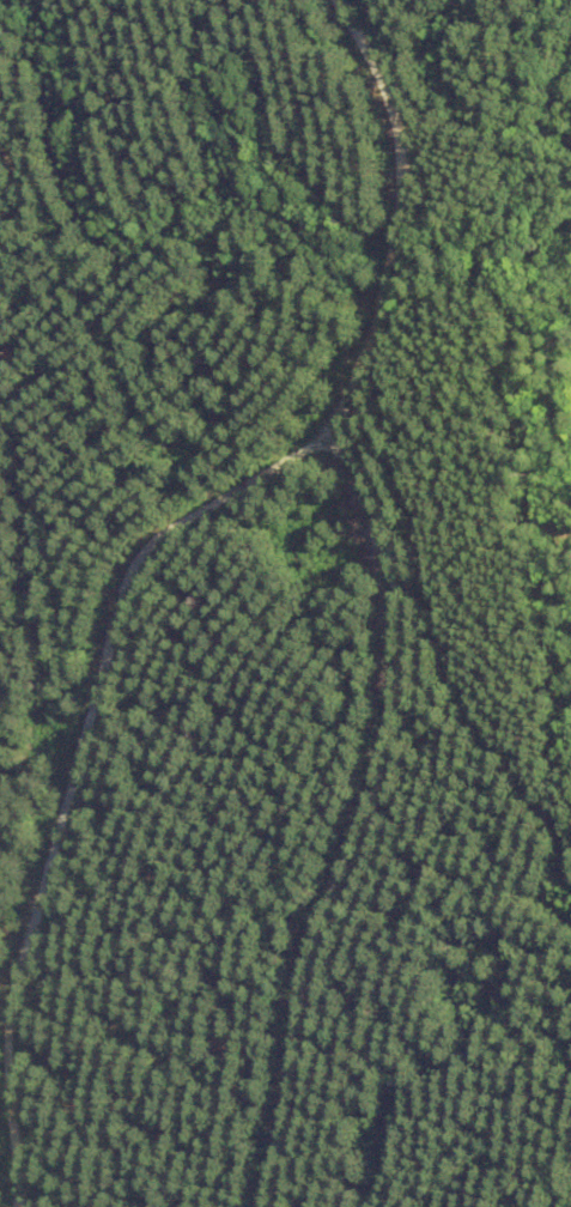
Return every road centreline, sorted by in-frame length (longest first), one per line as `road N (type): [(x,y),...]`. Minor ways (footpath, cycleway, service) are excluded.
road 1 (track): [(333,445),(182,529),(128,589),(23,960),(25,1206)]
road 2 (track): [(397,594),(378,532),(333,445),(390,309),(400,117),(328,0)]
road 3 (track): [(279,1206),(297,1060),(393,717),(397,594)]

